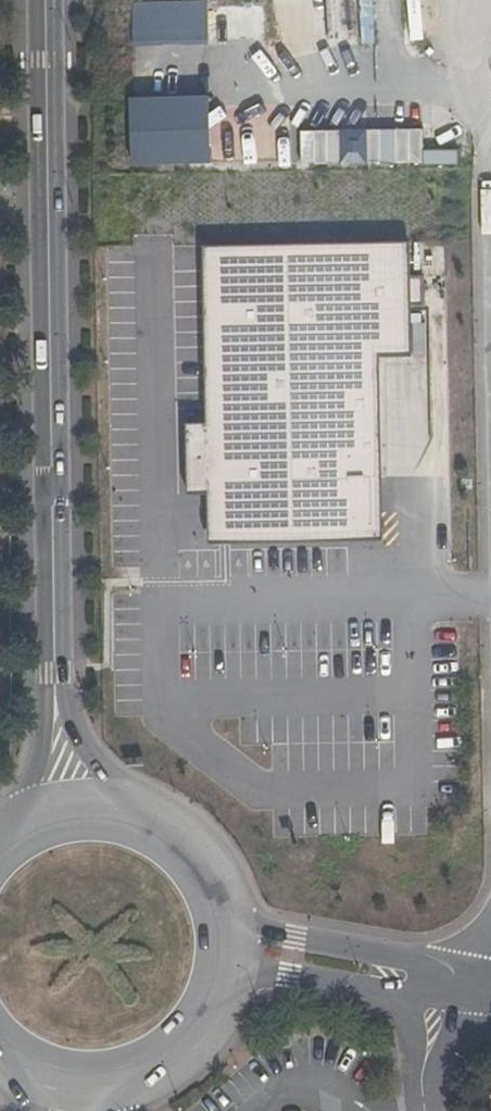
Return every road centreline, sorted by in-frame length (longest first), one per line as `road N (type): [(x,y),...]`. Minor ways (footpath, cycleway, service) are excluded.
road 1 (tertiary): [(44,0),(60,821)]
road 2 (tertiary): [(63,1084),(108,1085),(151,1071),(187,1044),(218,980)]
road 3 (unclassified): [(381,977),(361,951),(259,931),(212,903)]
road 4 (tertiary): [(212,903),(177,851),(141,829),(101,818),(60,821)]
road 5 (unclassified): [(218,980),(262,965),(357,983),(381,977)]

